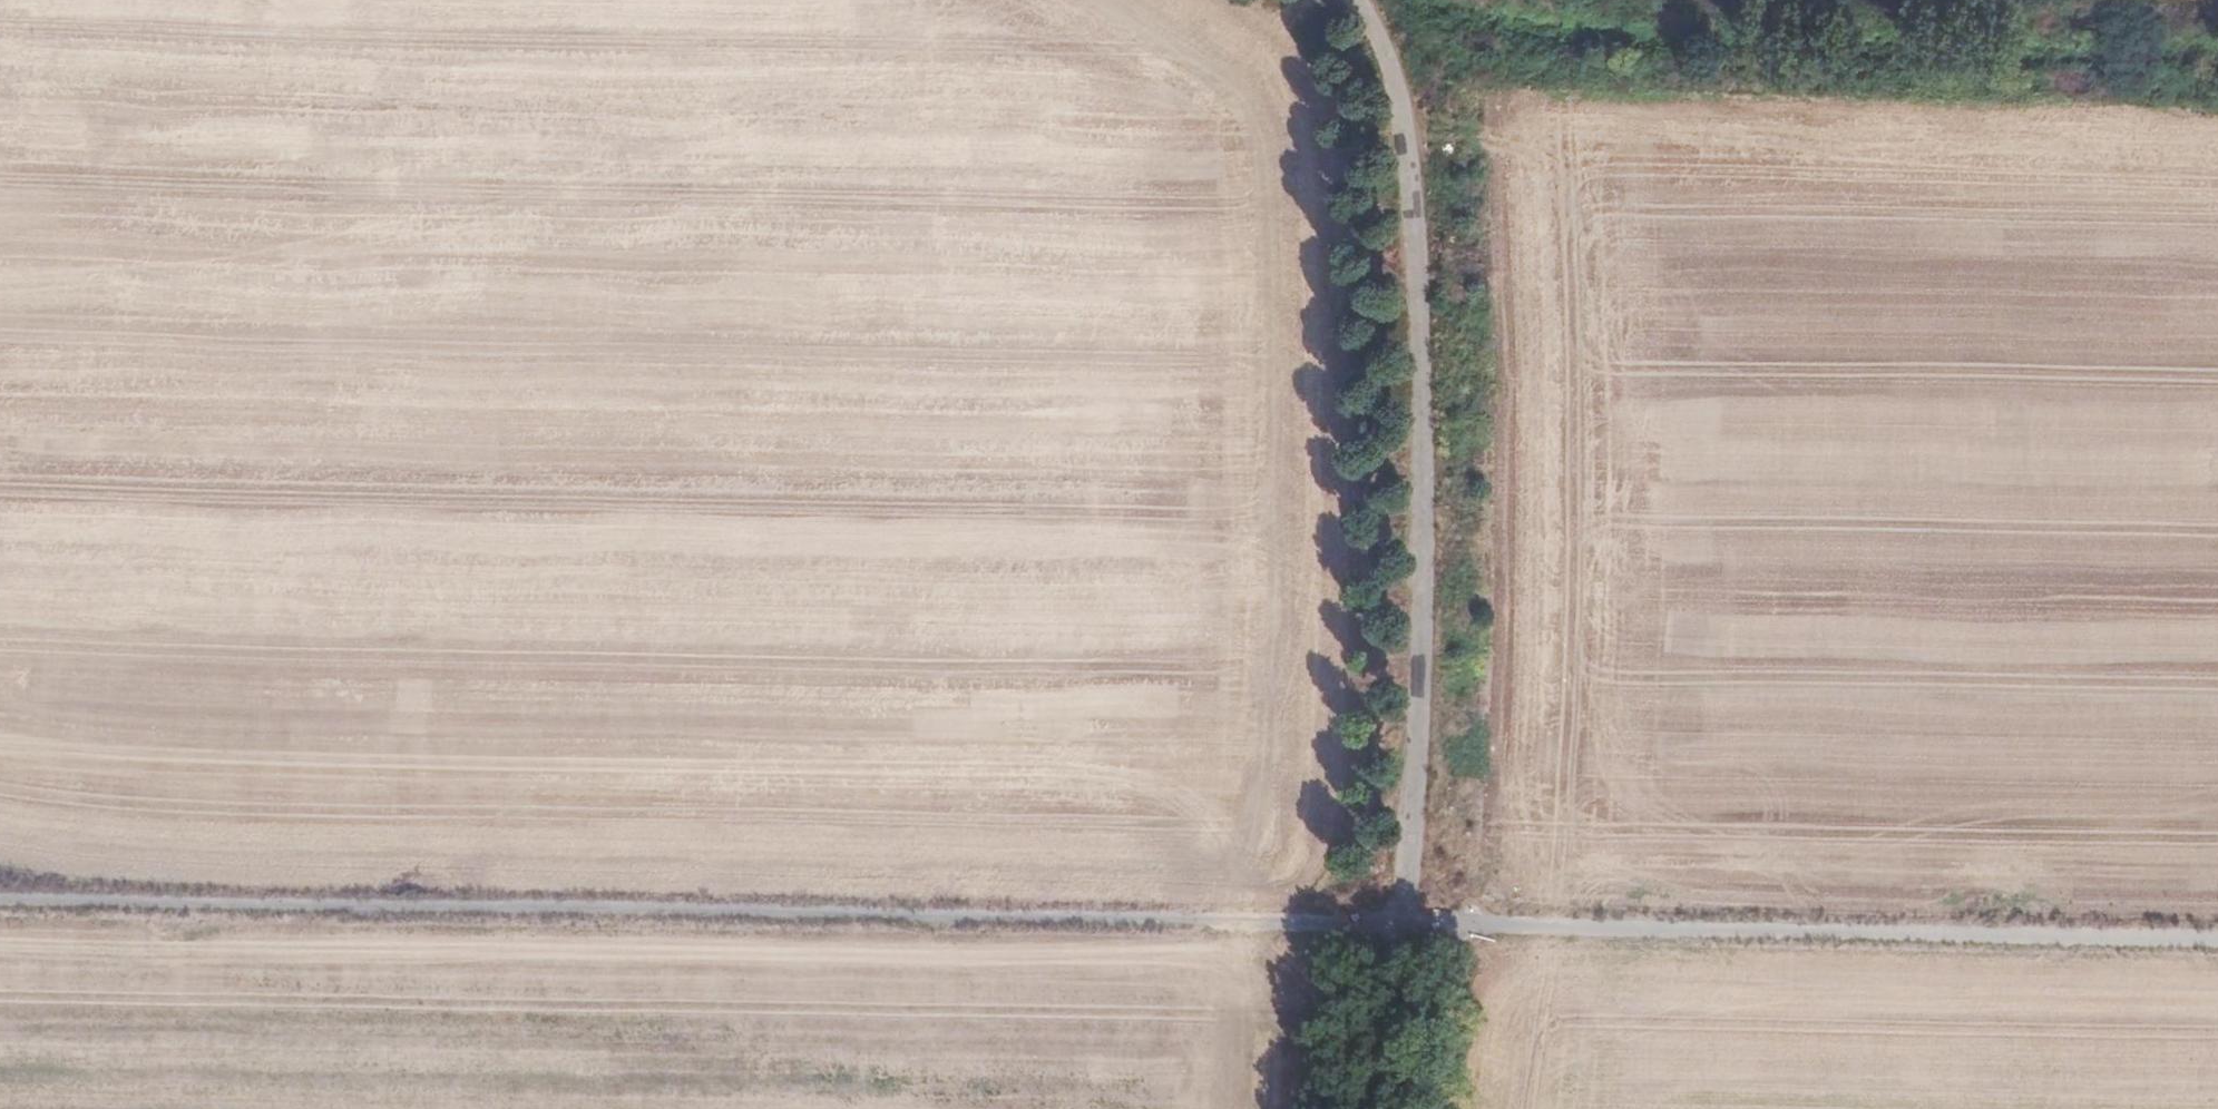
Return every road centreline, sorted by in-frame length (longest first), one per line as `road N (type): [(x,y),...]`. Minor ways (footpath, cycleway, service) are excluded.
road 1 (track): [(0,903),(2217,944)]
road 2 (unclassified): [(1362,0),(1378,16),(1402,87),(1421,422),(1405,931),(1375,1108)]

